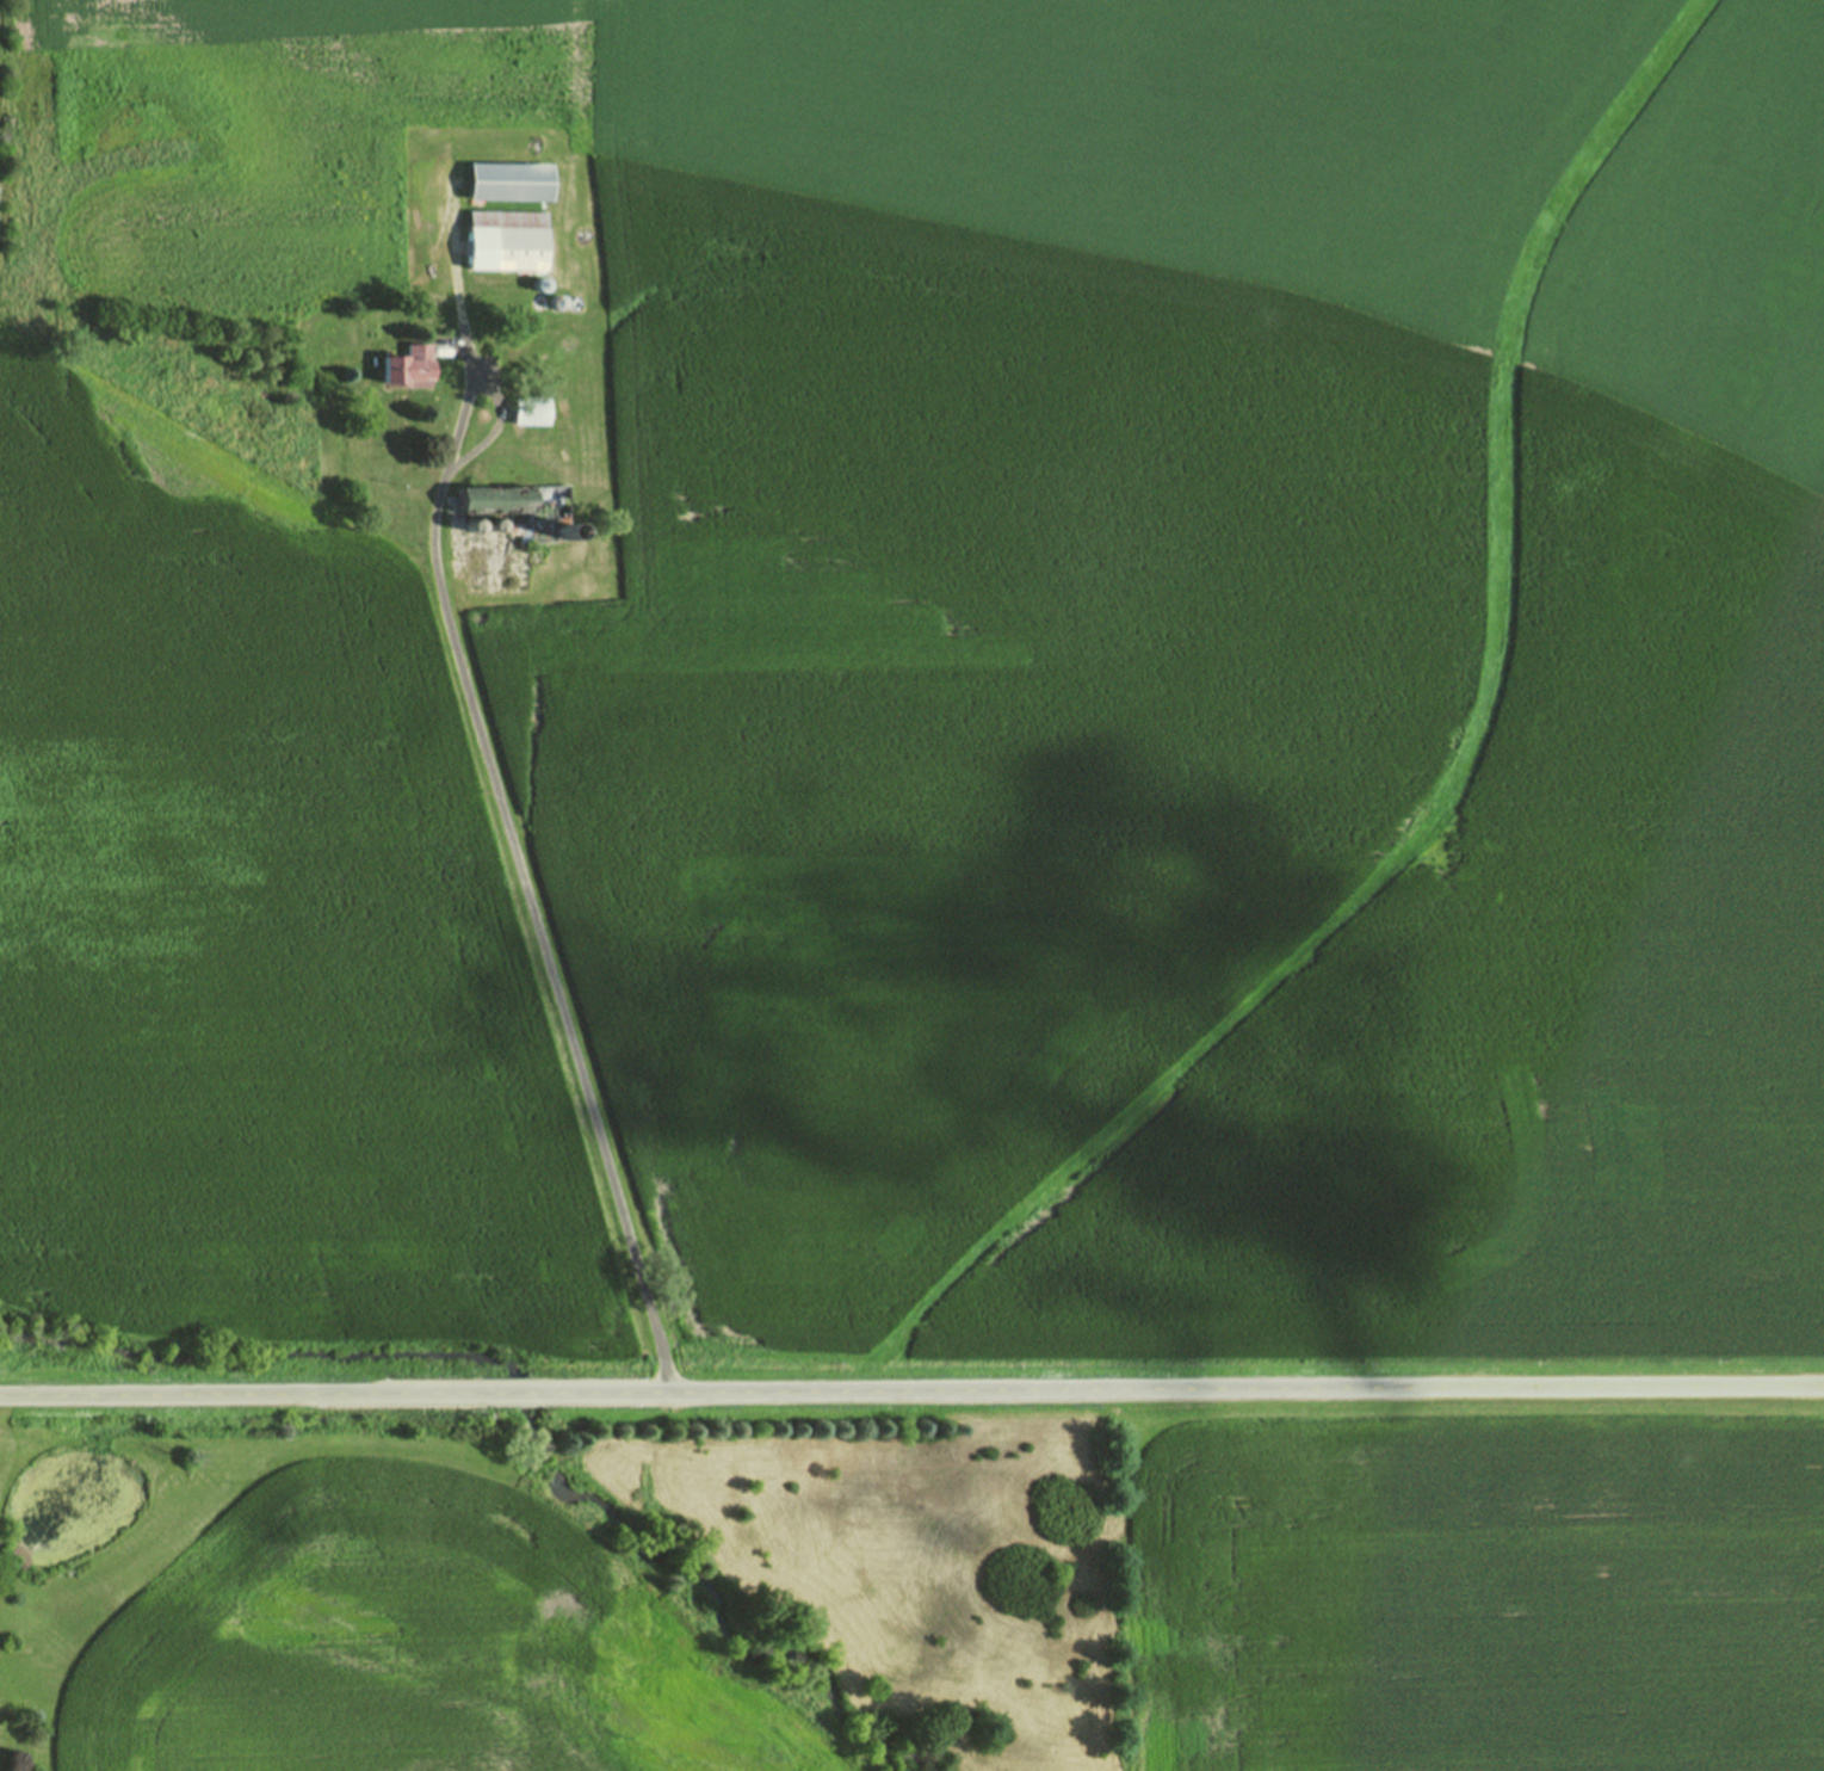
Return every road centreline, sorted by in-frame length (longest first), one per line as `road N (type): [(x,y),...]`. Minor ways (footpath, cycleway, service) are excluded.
road 1 (tertiary): [(538,1393),(1823,1386)]
road 2 (tertiary): [(0,1398),(474,1393)]

